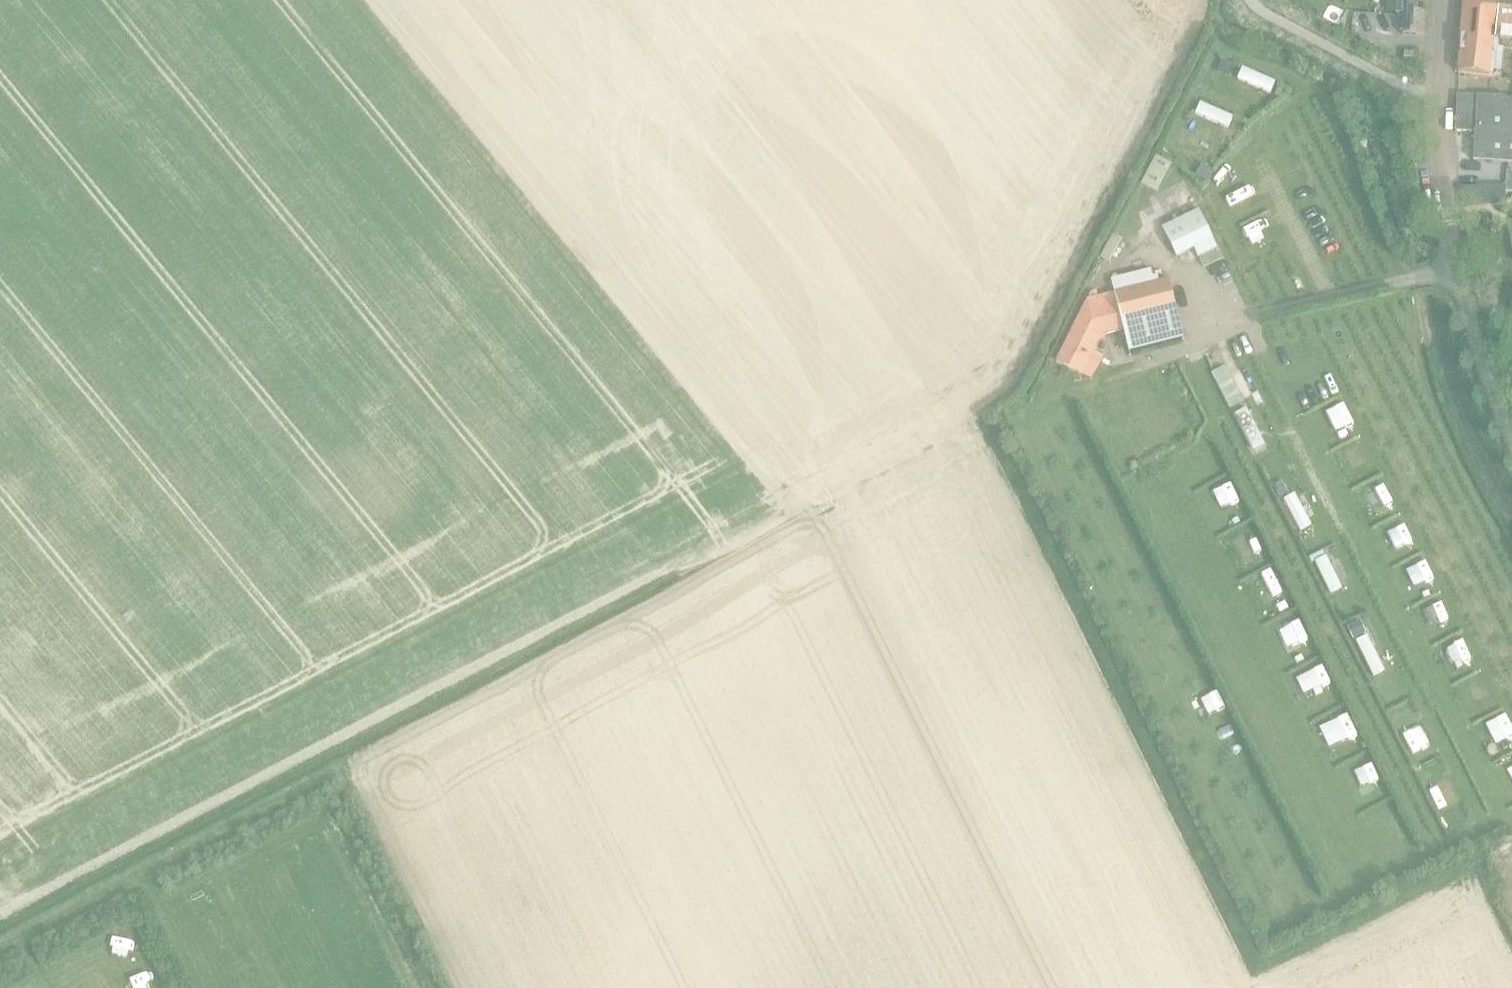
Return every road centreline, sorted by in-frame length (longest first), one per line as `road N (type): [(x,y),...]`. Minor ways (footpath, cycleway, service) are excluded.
road 1 (unclassified): [(1511,438),(1446,224)]
road 2 (track): [(1437,96),(1279,21),(1258,0)]
road 3 (residential): [(1446,224),(1437,96)]

